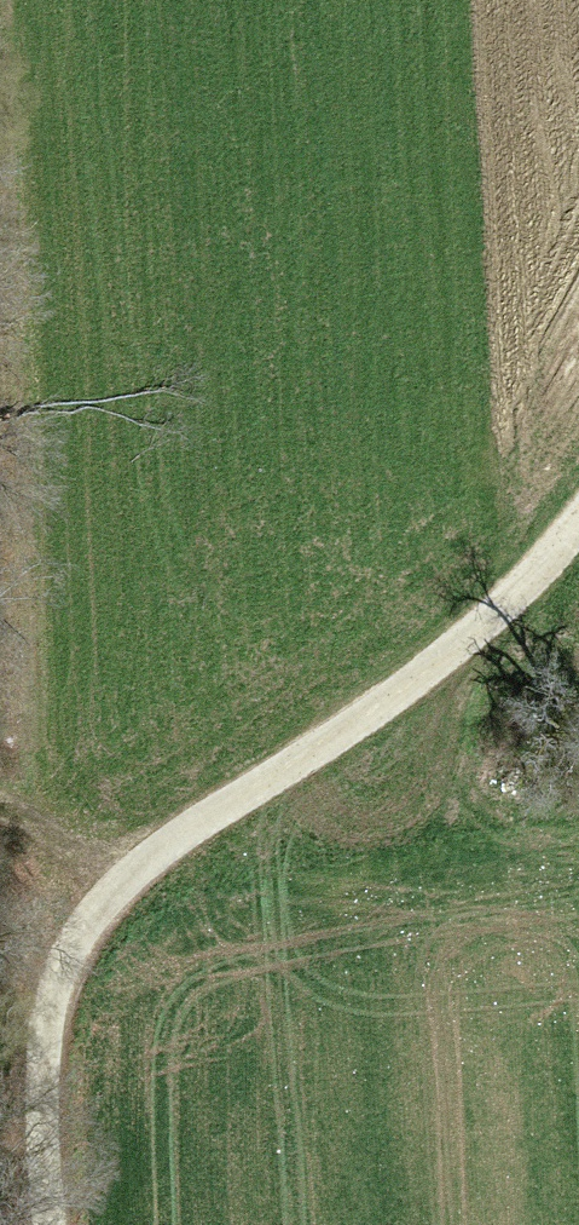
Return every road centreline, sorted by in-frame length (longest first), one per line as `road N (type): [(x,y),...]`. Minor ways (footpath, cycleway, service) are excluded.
road 1 (track): [(578,551),(57,936),(74,1224)]
road 2 (track): [(57,936),(0,88)]

